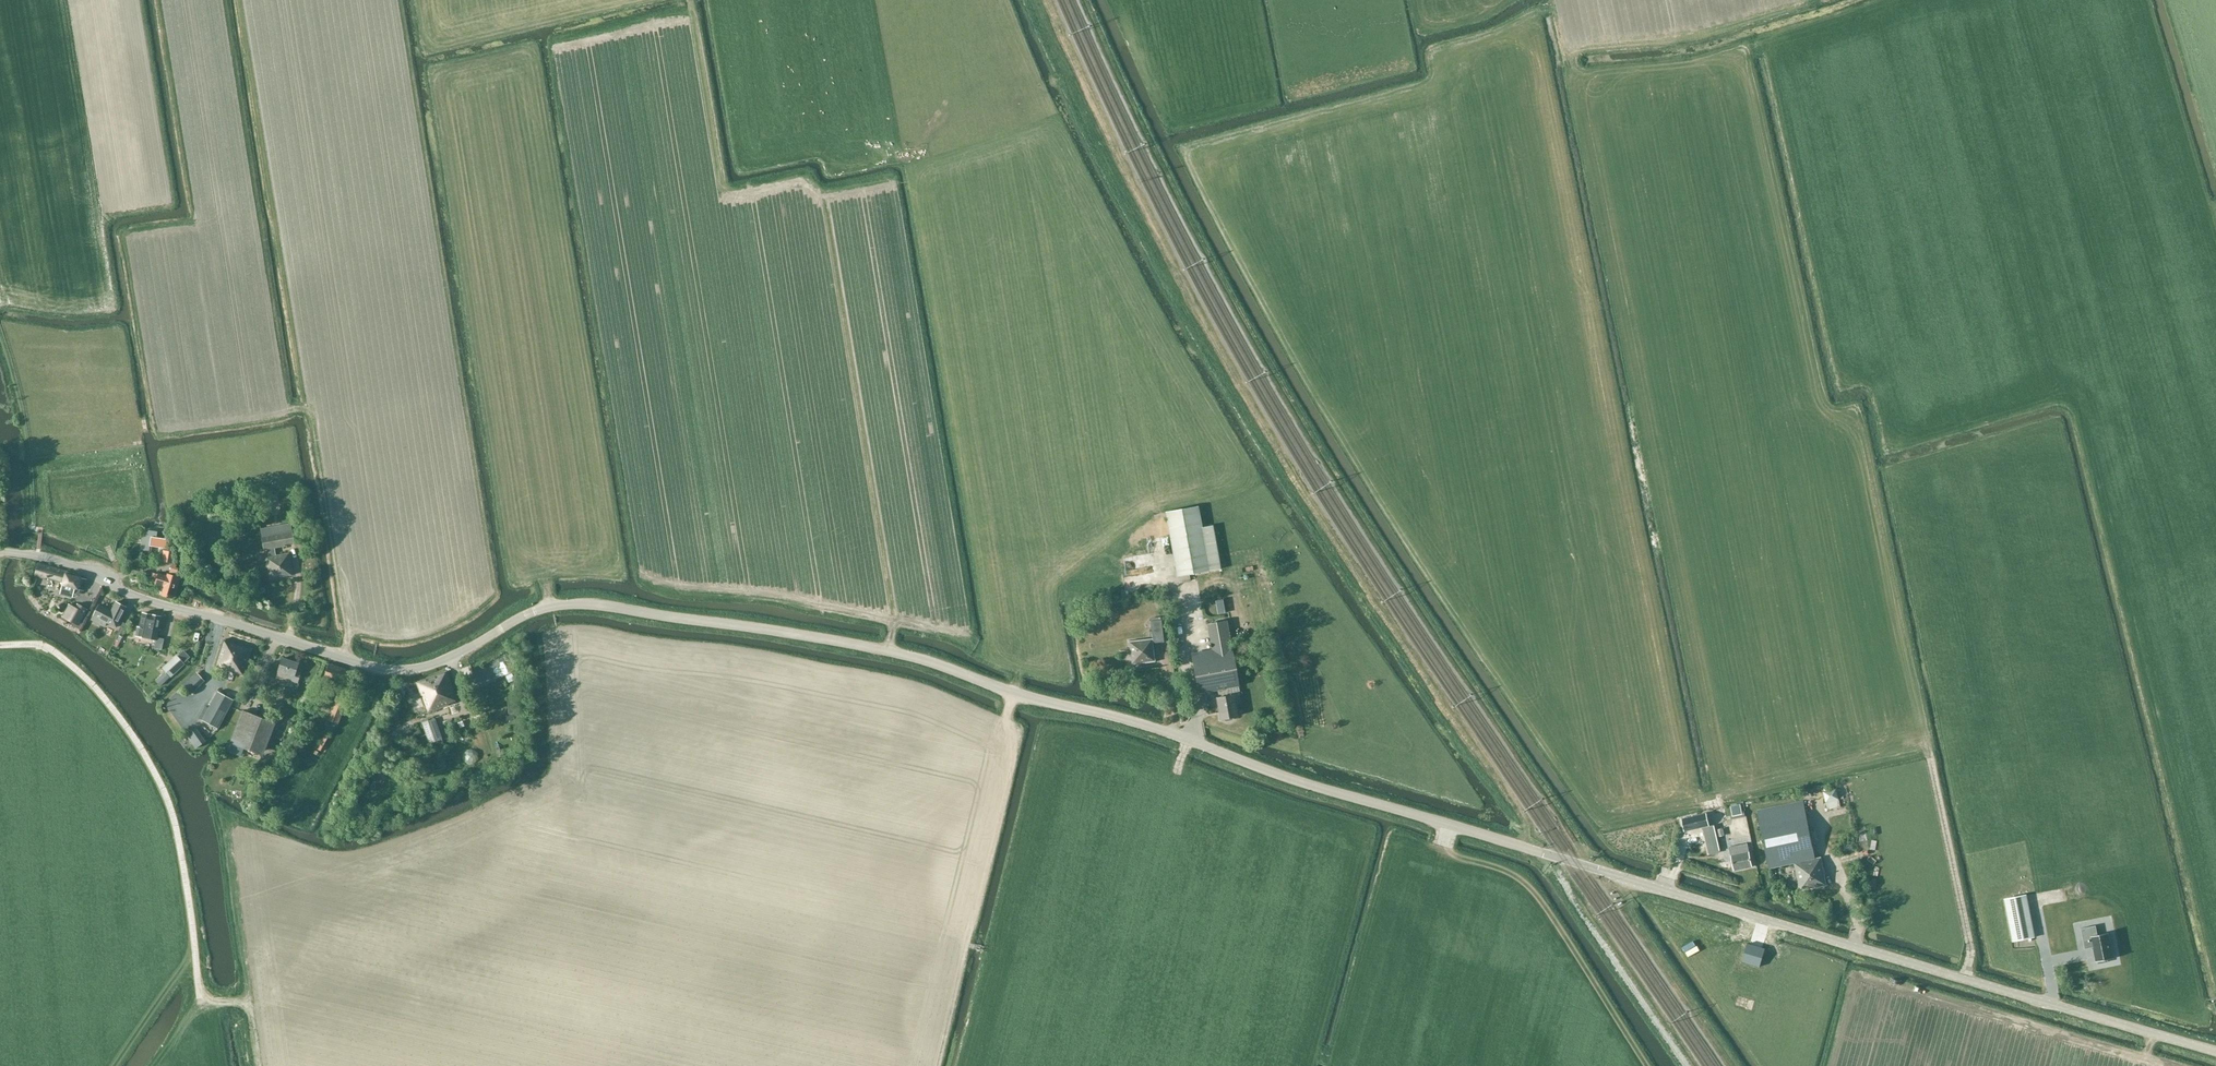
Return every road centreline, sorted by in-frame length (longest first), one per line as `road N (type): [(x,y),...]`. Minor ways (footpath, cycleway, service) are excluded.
road 1 (unclassified): [(2215,1049),(1013,694),(926,659),(596,604),(556,604),(411,673),(161,606),(66,563),(0,552)]

